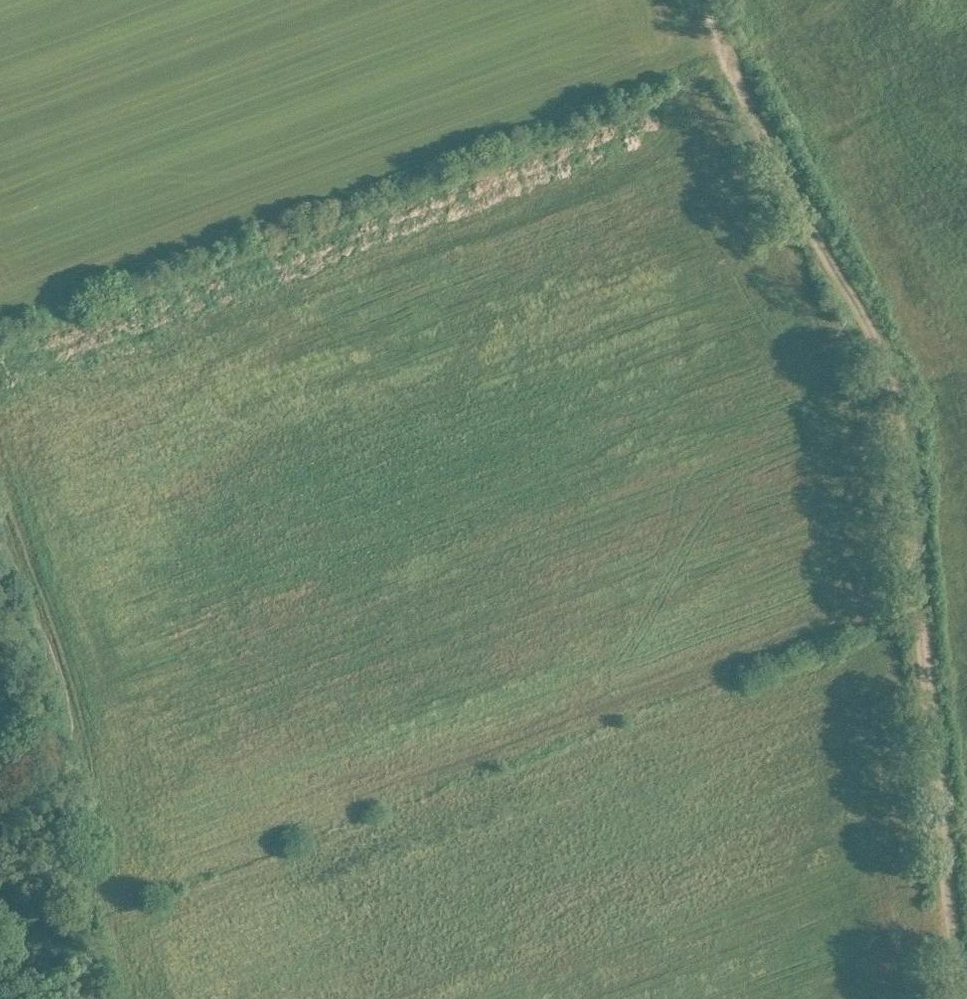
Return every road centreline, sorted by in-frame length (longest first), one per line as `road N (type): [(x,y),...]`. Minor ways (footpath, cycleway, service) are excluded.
road 1 (track): [(712,0),(893,388),(963,998)]
road 2 (track): [(62,716),(85,797),(99,998)]
road 3 (track): [(0,511),(62,716)]

